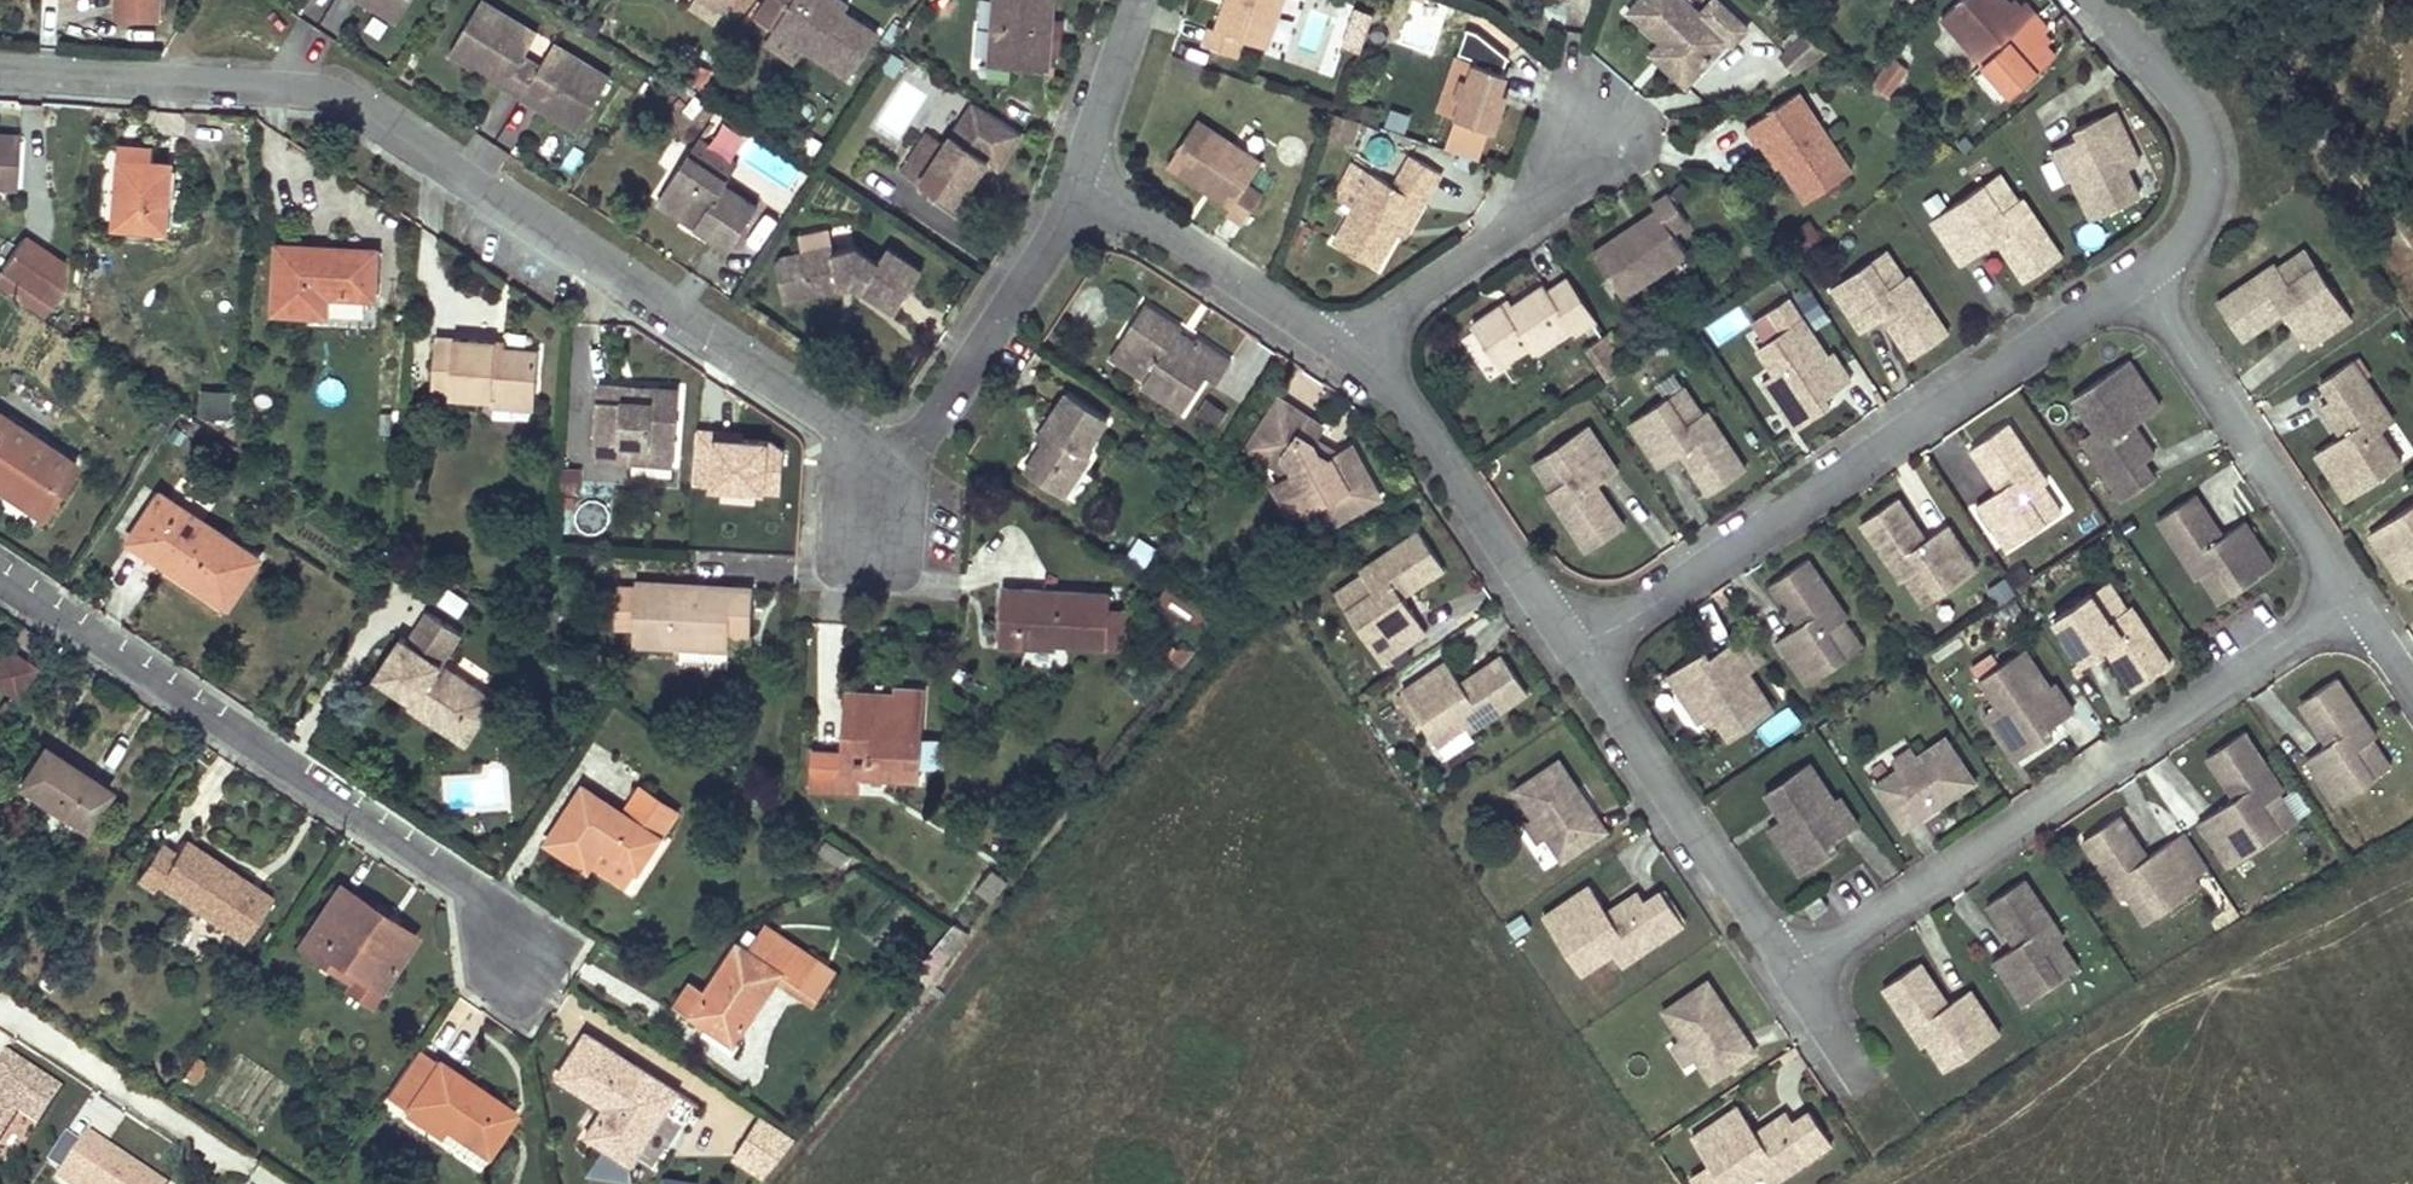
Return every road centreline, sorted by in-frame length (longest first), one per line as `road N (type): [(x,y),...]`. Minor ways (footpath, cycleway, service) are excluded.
road 1 (residential): [(0,62),(332,79),(884,450),(879,547)]
road 2 (residential): [(1577,653),(2139,275)]
road 3 (residential): [(1794,972),(2353,598)]
road 4 (residential): [(0,584),(539,932)]
road 5 (residential): [(2353,598),(2139,275)]
road 6 (residential): [(1345,349),(1399,385),(1577,653)]
road 7 (residential): [(1577,653),(1794,972)]
road 8 (residential): [(1345,349),(1580,167),(1610,89)]
road 9 (residential): [(2139,275),(2174,236),(2201,161),(2196,114),(2088,0)]
road 10 (residential): [(1084,194),(1197,252),(1345,349)]
road 11 (residential): [(0,1010),(252,1176)]
road 12 (residential): [(939,417),(1084,194)]
road 13 (residential): [(1084,194),(1145,0)]
road 14 (residential): [(1794,972),(1893,1121)]

